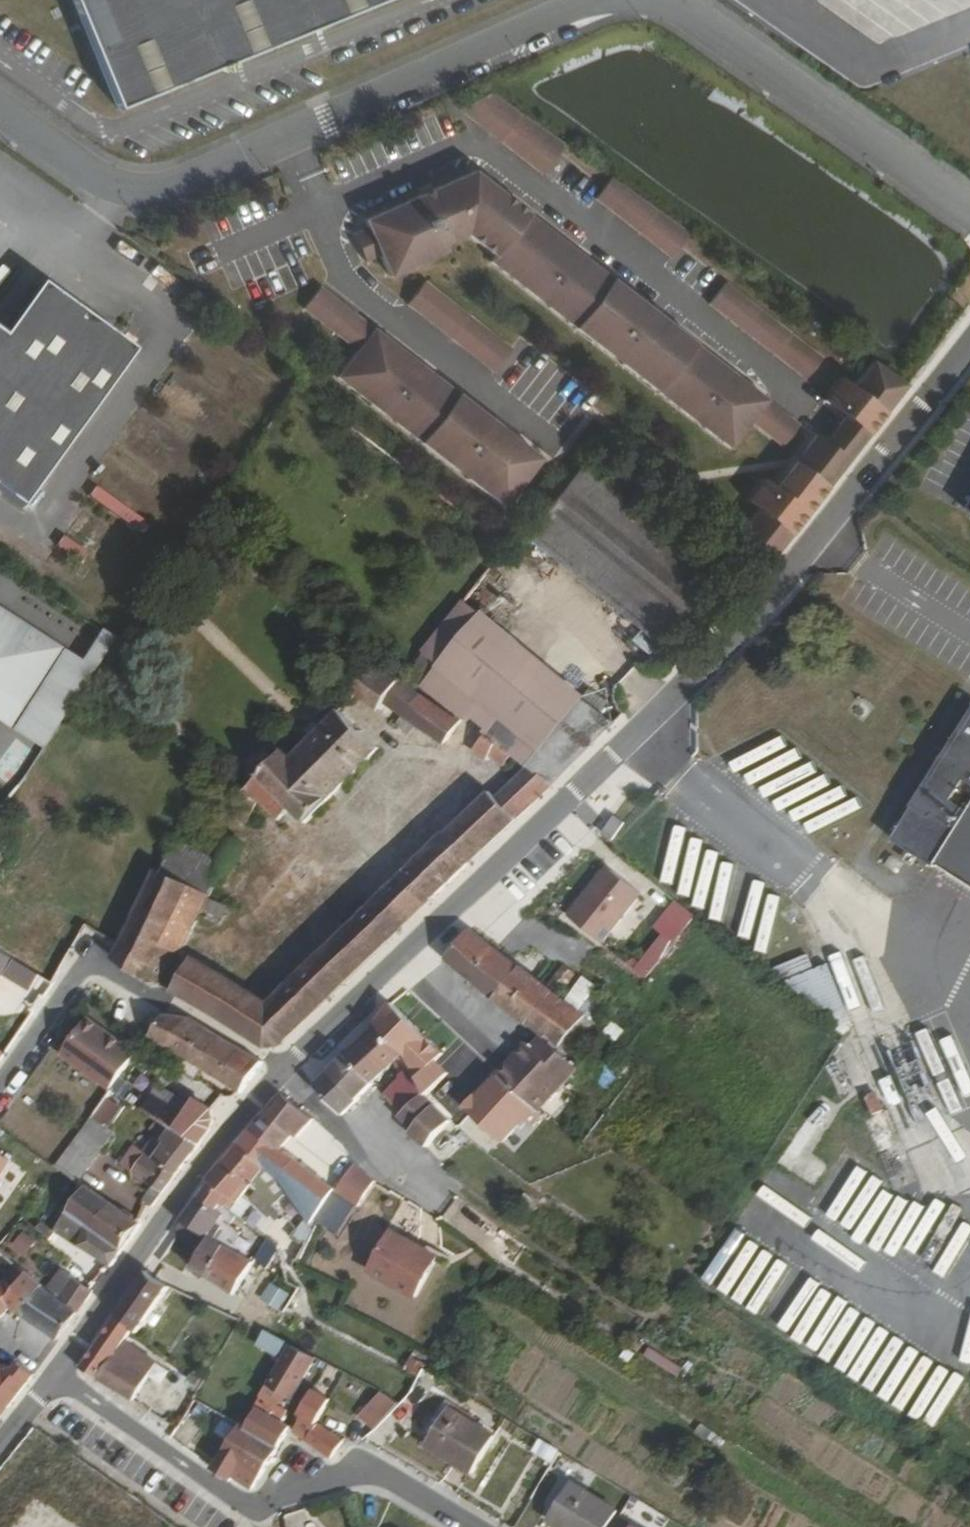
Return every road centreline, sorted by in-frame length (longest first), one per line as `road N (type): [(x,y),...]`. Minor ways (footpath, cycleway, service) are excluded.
road 1 (residential): [(57,1373),(189,1187),(289,1069),(762,619),(969,348)]
road 2 (residential): [(320,217),(481,147),(814,408)]
road 3 (unclassified): [(638,0),(656,2),(969,211)]
road 4 (unclassified): [(290,141),(597,0)]
road 5 (unclassified): [(0,116),(92,183),(143,201),(290,141)]
road 6 (residential): [(320,217),(334,252),(507,398)]
road 7 (residential): [(0,1083),(89,957),(171,1003)]
road 8 (residential): [(470,1526),(373,1476),(241,1505)]
road 9 (residential): [(57,1373),(241,1505)]

